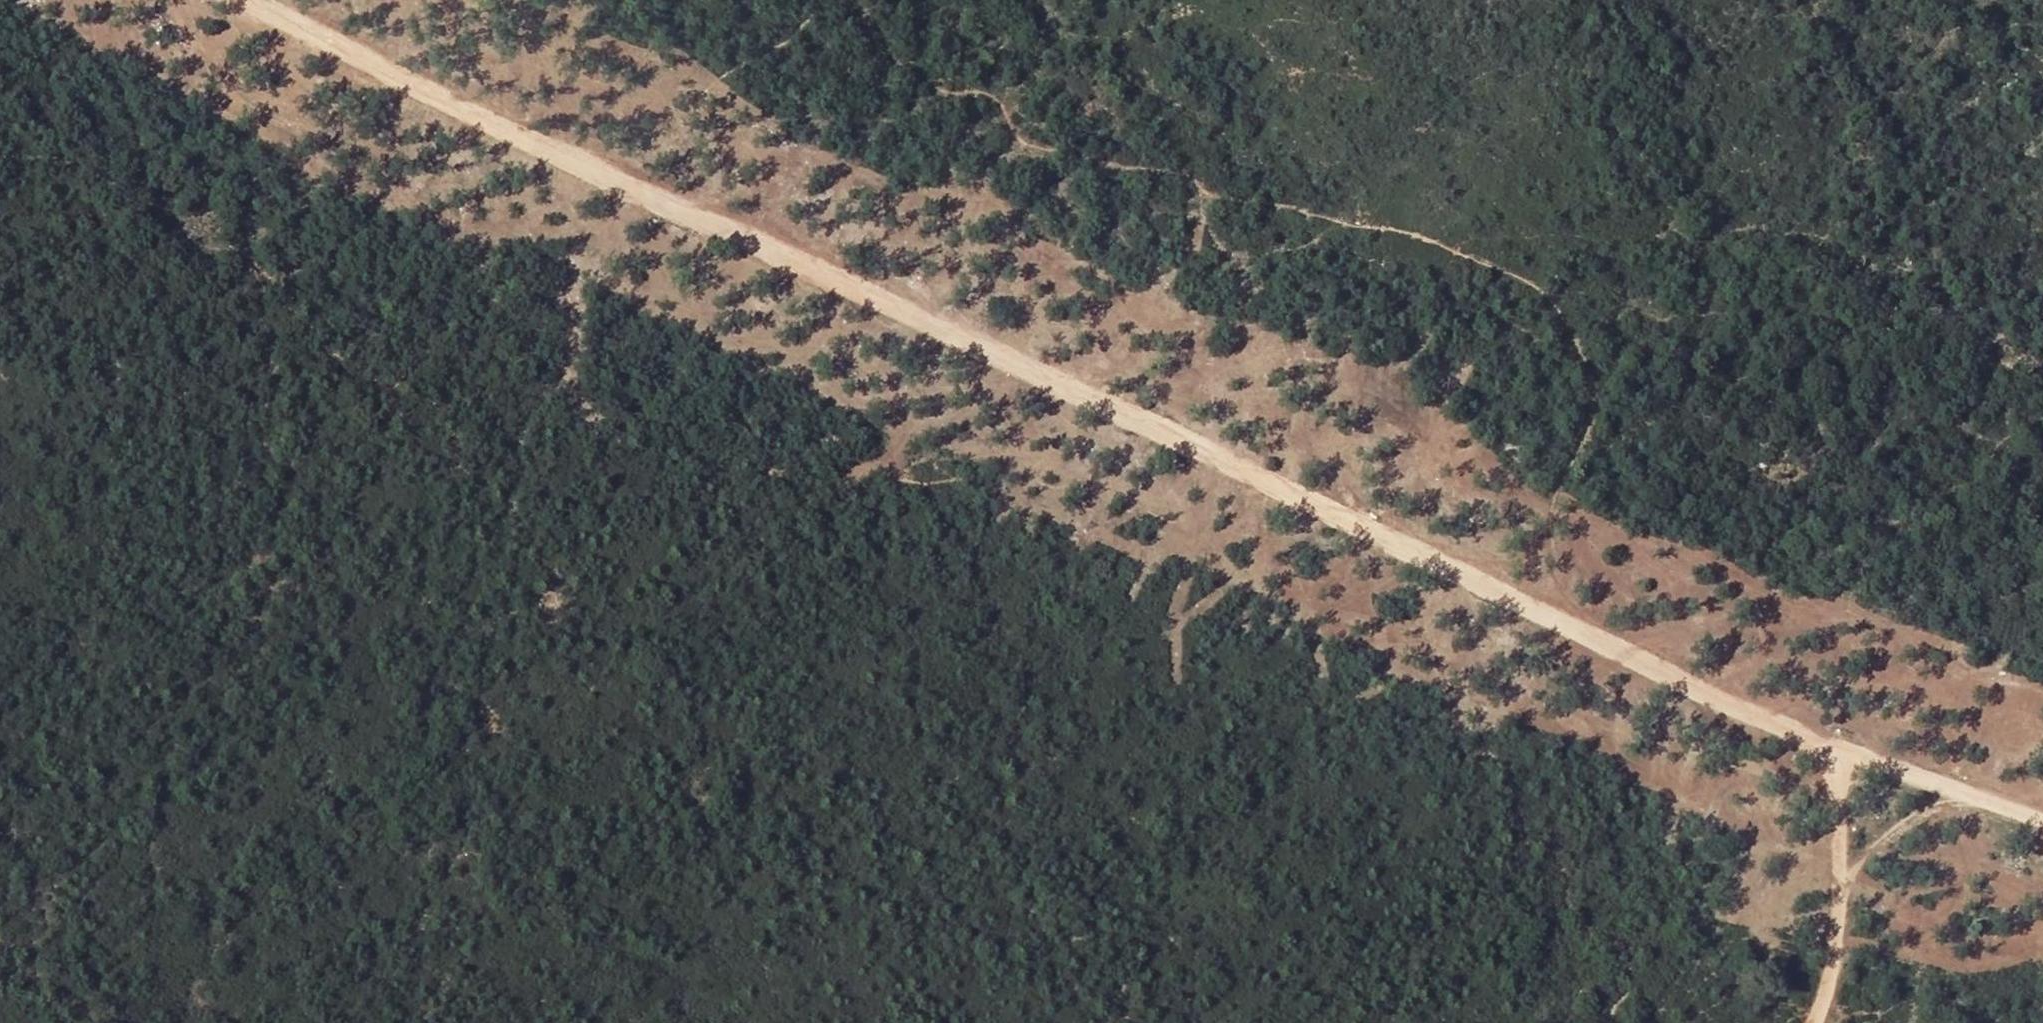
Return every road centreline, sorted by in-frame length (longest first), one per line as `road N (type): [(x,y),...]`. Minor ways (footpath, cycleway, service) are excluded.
road 1 (track): [(260,0),(1846,750),(2042,816)]
road 2 (track): [(1846,750),(1862,865),(1842,986),(1821,1022)]

